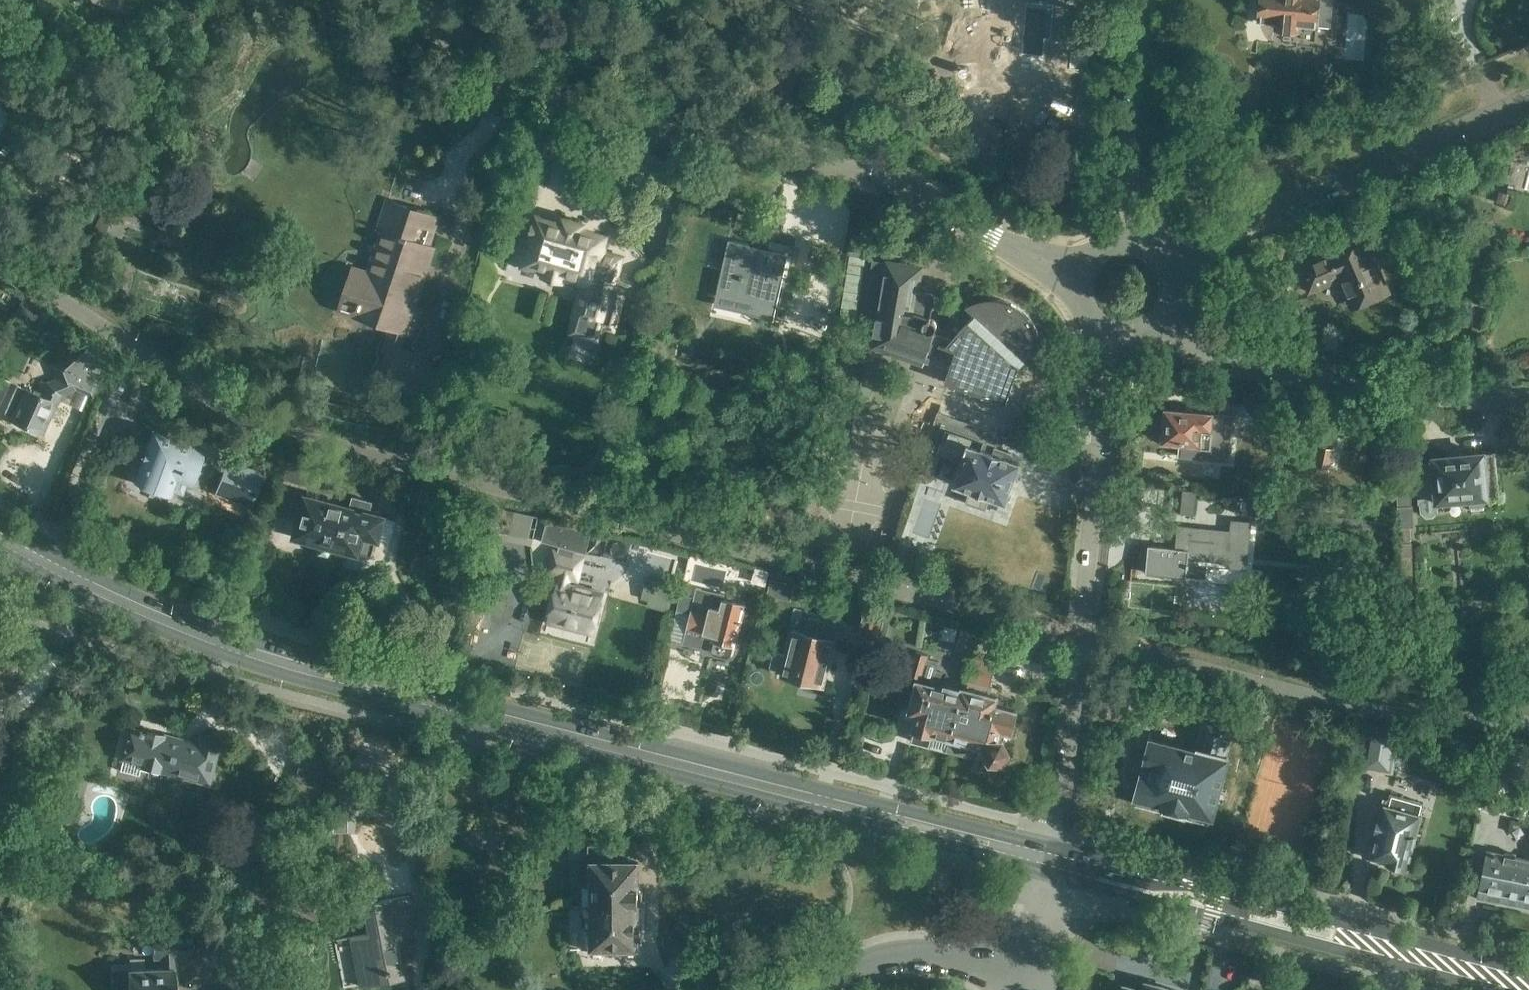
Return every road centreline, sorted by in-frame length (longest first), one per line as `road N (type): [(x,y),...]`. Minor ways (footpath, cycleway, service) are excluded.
road 1 (primary): [(1058,863),(392,693),(193,631),(0,535)]
road 2 (residential): [(1081,277),(994,237),(870,151),(589,99),(514,67),(457,30),(432,0)]
road 3 (residential): [(1058,863),(1113,330)]
road 4 (primary): [(1528,984),(1058,863)]
road 5 (residential): [(1166,262),(1218,232),(1528,101)]
road 6 (residential): [(1163,313),(1227,359),(1528,401)]
road 7 (residential): [(786,989),(897,955),(1045,958)]
road 8 (residential): [(1127,240),(1140,0)]

